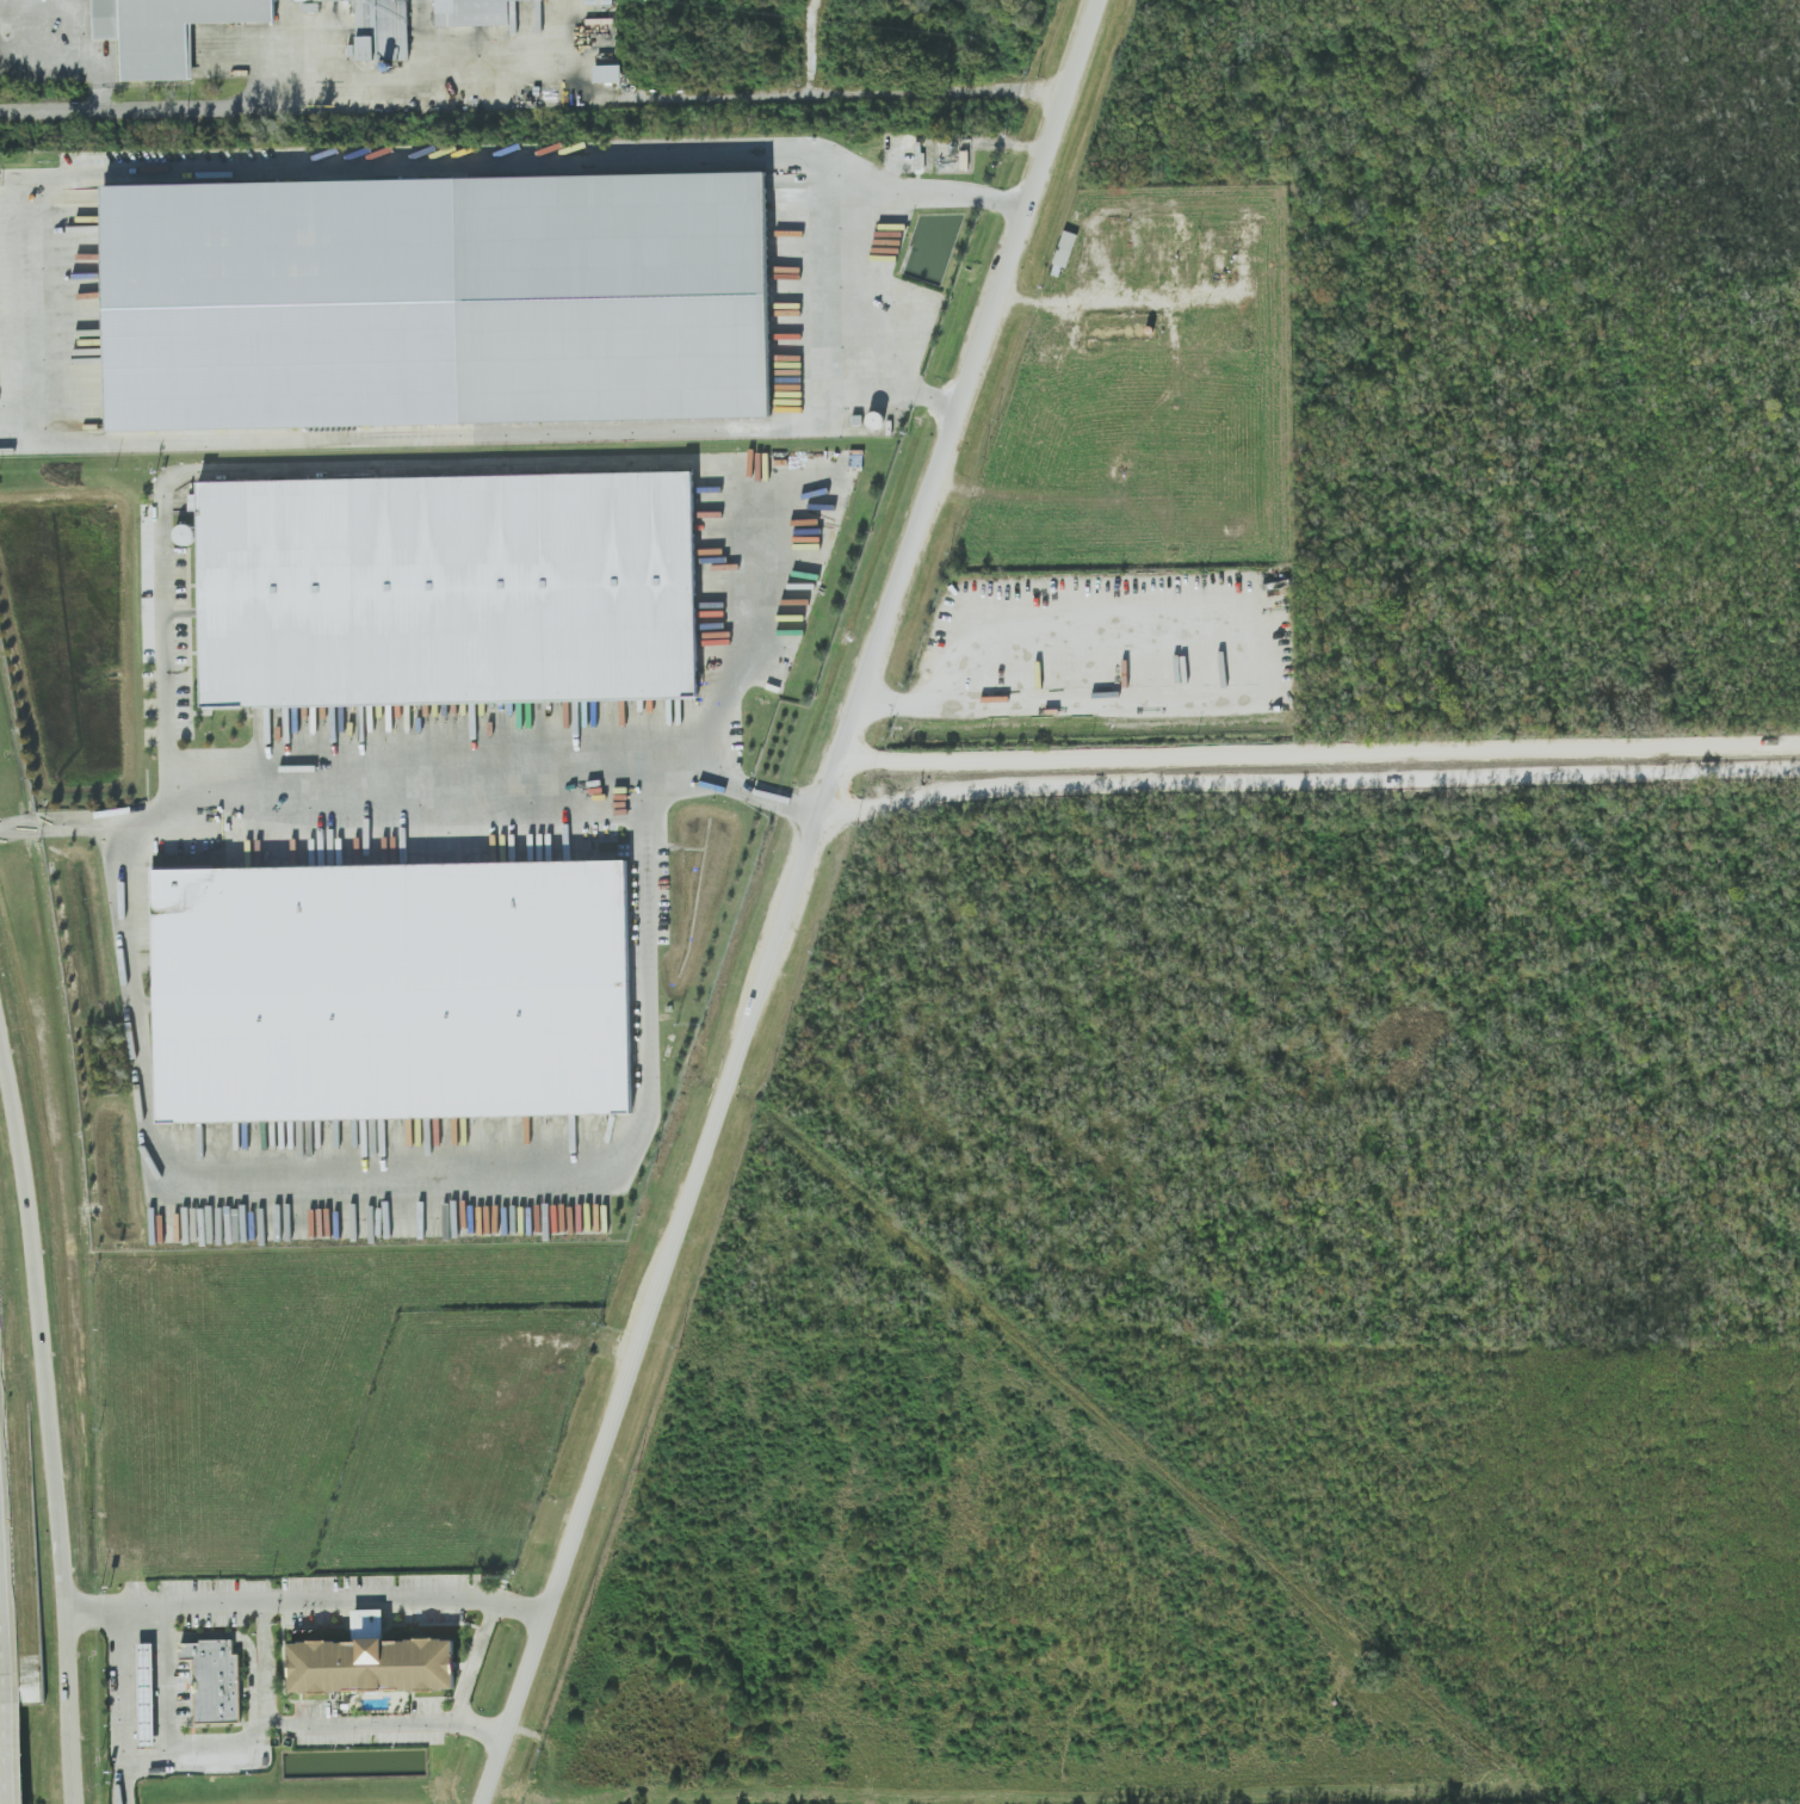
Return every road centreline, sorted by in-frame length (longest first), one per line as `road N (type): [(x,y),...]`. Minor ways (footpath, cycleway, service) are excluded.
road 1 (tertiary): [(487,1803),(1103,0)]
road 2 (primary): [(81,1803),(13,1091),(0,1036)]

